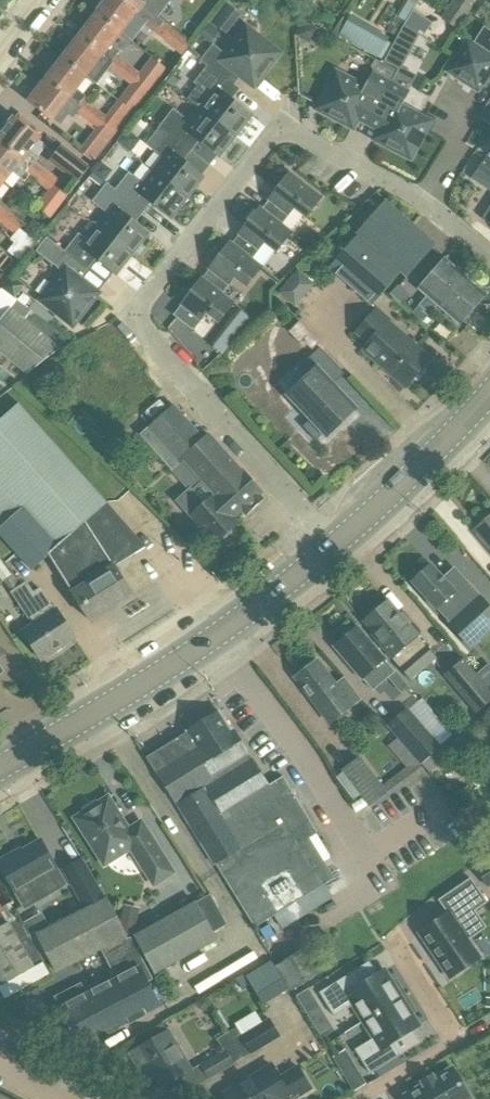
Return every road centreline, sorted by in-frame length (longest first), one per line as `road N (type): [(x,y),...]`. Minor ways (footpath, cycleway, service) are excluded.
road 1 (residential): [(489,254),(414,192),(283,125),(131,313),(333,549)]
road 2 (tertiary): [(0,768),(216,635),(333,549)]
road 3 (residential): [(393,939),(455,1040),(355,1098)]
road 4 (tertiary): [(333,549),(489,394)]

